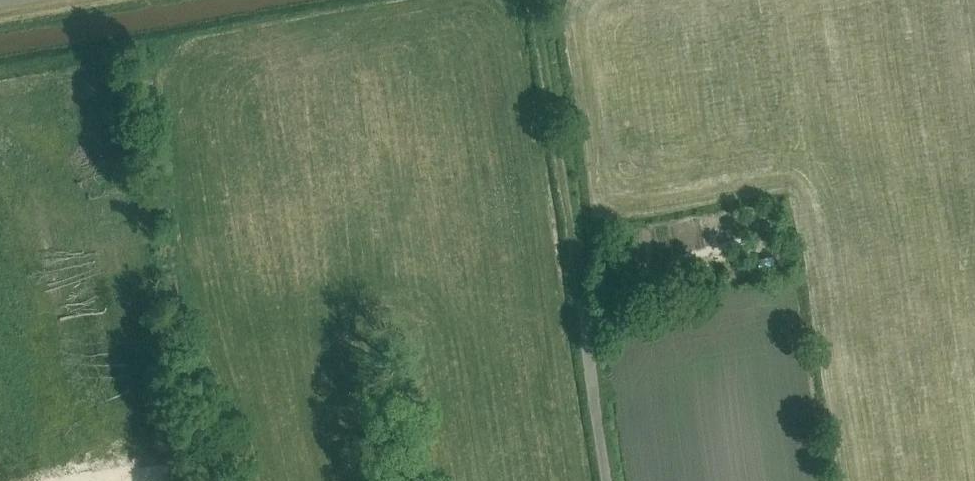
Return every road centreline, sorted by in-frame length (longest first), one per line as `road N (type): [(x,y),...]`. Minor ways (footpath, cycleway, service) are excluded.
road 1 (track): [(586,345),(532,0)]
road 2 (unclassified): [(607,480),(586,345)]

